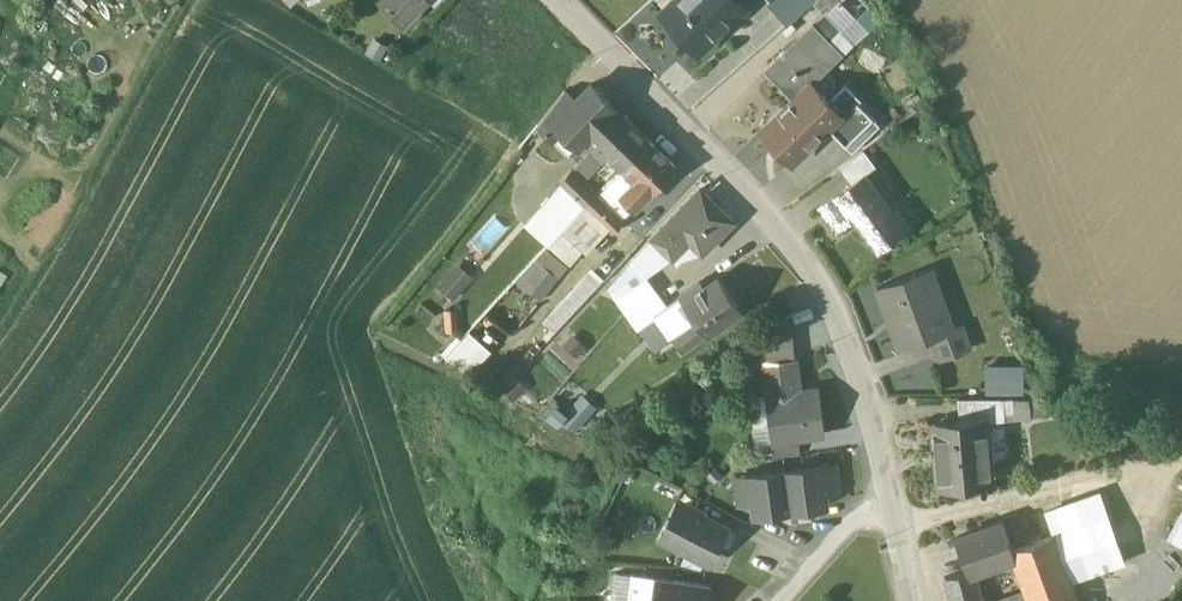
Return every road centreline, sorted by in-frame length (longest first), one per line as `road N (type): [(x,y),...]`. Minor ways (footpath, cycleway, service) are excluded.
road 1 (residential): [(560,0),(813,267),(844,324),(913,600)]
road 2 (track): [(0,324),(186,0)]

